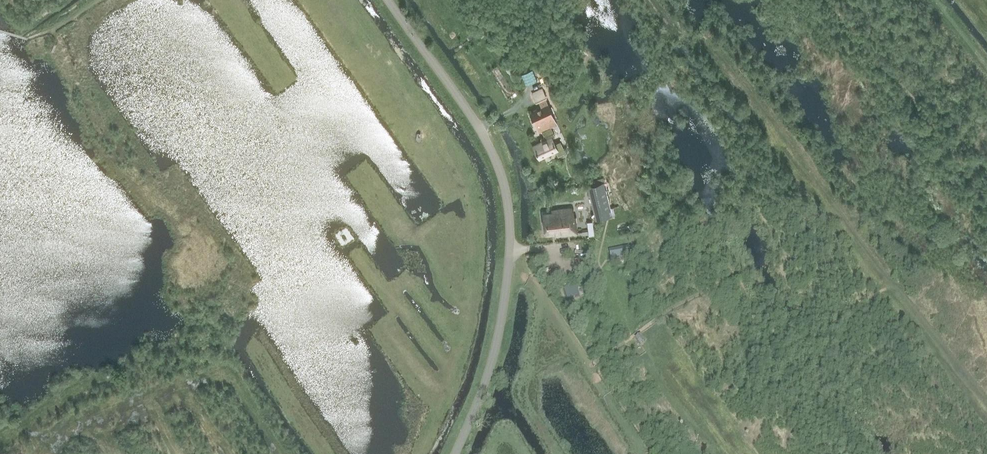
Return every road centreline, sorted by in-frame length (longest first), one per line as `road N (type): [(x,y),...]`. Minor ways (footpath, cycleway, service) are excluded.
road 1 (unclassified): [(455,453),(493,357),(509,213),(480,128),(387,0)]
road 2 (track): [(986,199),(829,0)]
road 3 (track): [(589,368),(510,251)]

